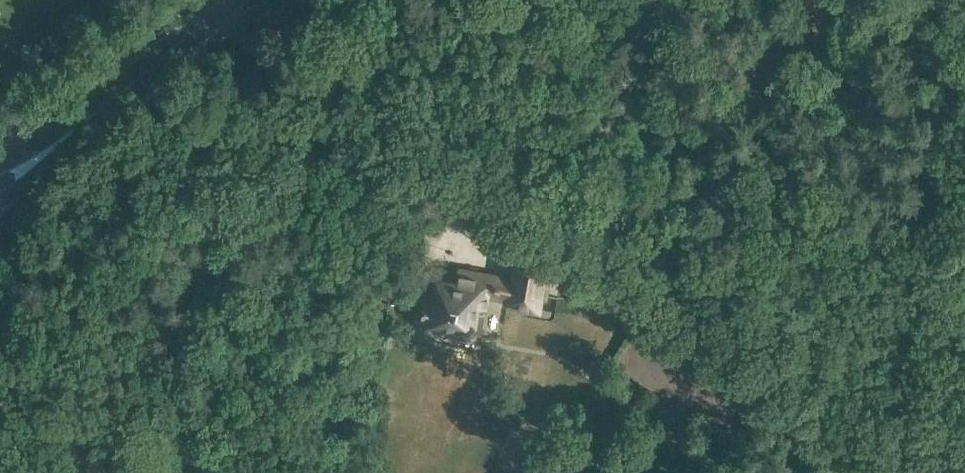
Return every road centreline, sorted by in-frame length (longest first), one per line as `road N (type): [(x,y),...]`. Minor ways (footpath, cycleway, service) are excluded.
road 1 (secondary): [(0,203),(140,76)]
road 2 (secondary): [(140,76),(0,163)]

